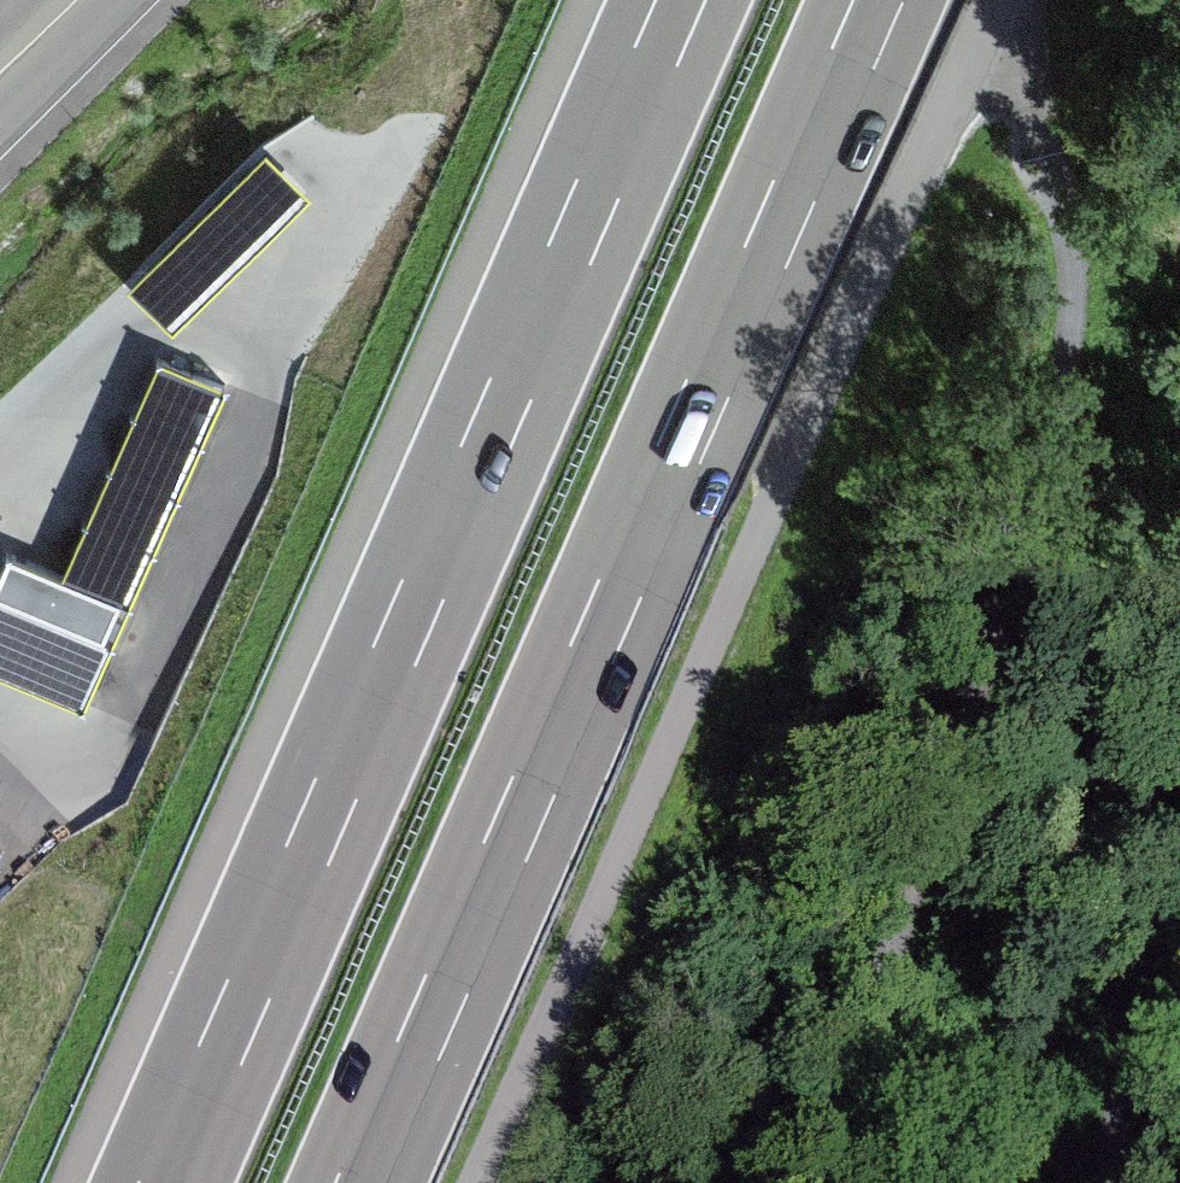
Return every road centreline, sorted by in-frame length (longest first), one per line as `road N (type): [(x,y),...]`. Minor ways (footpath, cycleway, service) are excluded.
road 1 (motorway): [(682,0),(163,1182)]
road 2 (motorway): [(363,1182),(881,0)]
road 3 (track): [(849,1182),(903,914),(942,773),(1034,527),(1075,318),(1062,201),(1004,0)]
road 4 (track): [(1179,973),(1149,1032),(1097,1182)]

